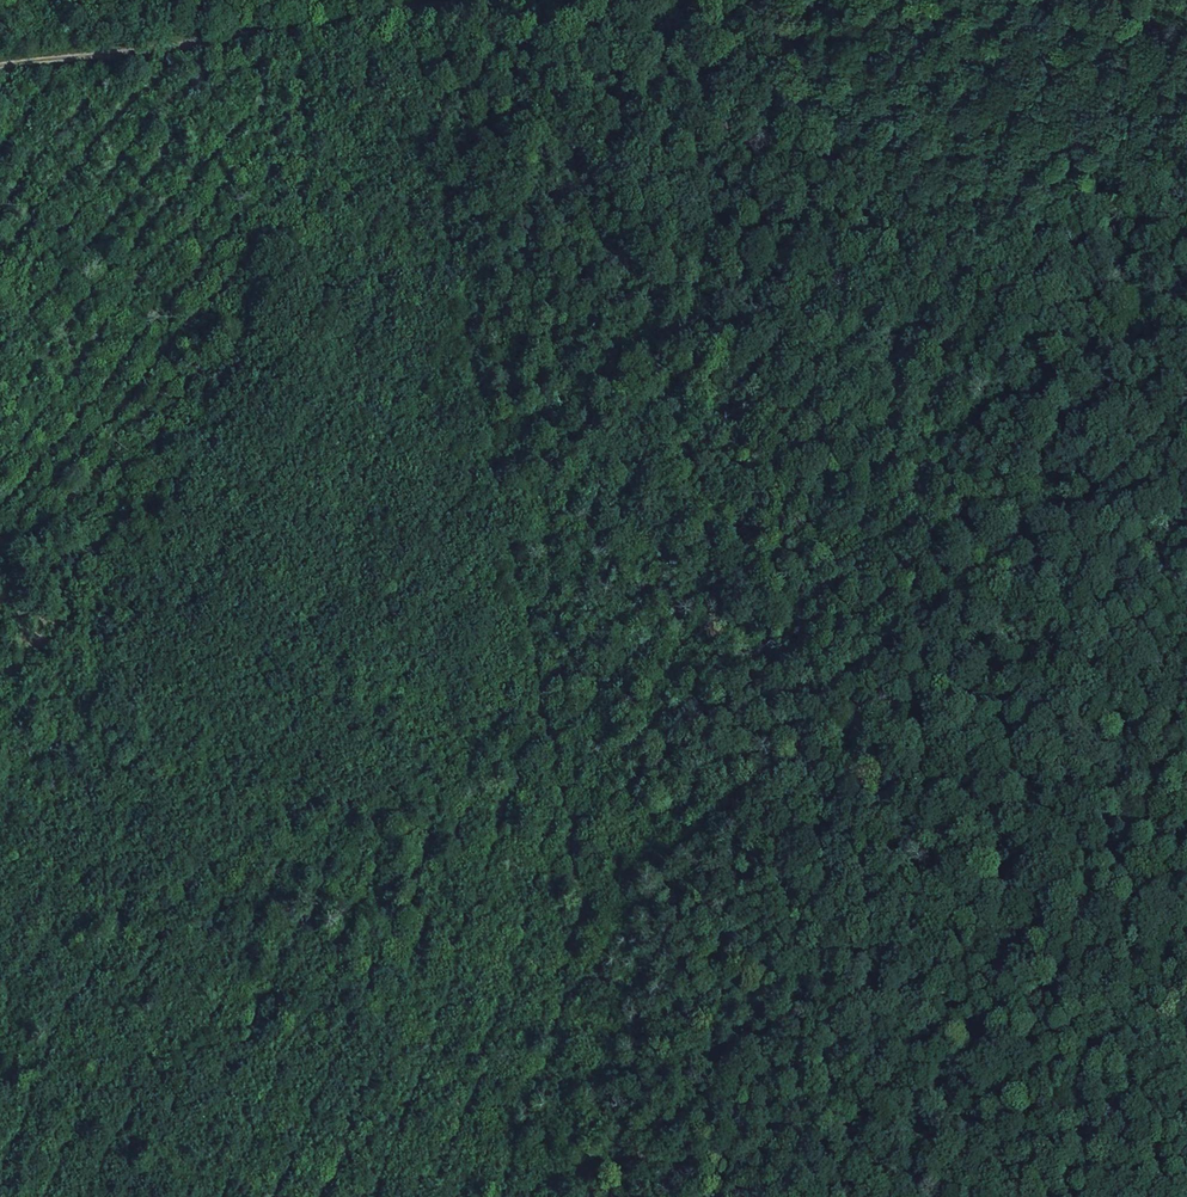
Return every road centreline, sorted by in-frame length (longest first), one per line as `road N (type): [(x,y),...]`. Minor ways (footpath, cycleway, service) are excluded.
road 1 (track): [(408,19),(0,71)]
road 2 (track): [(555,0),(408,19)]

